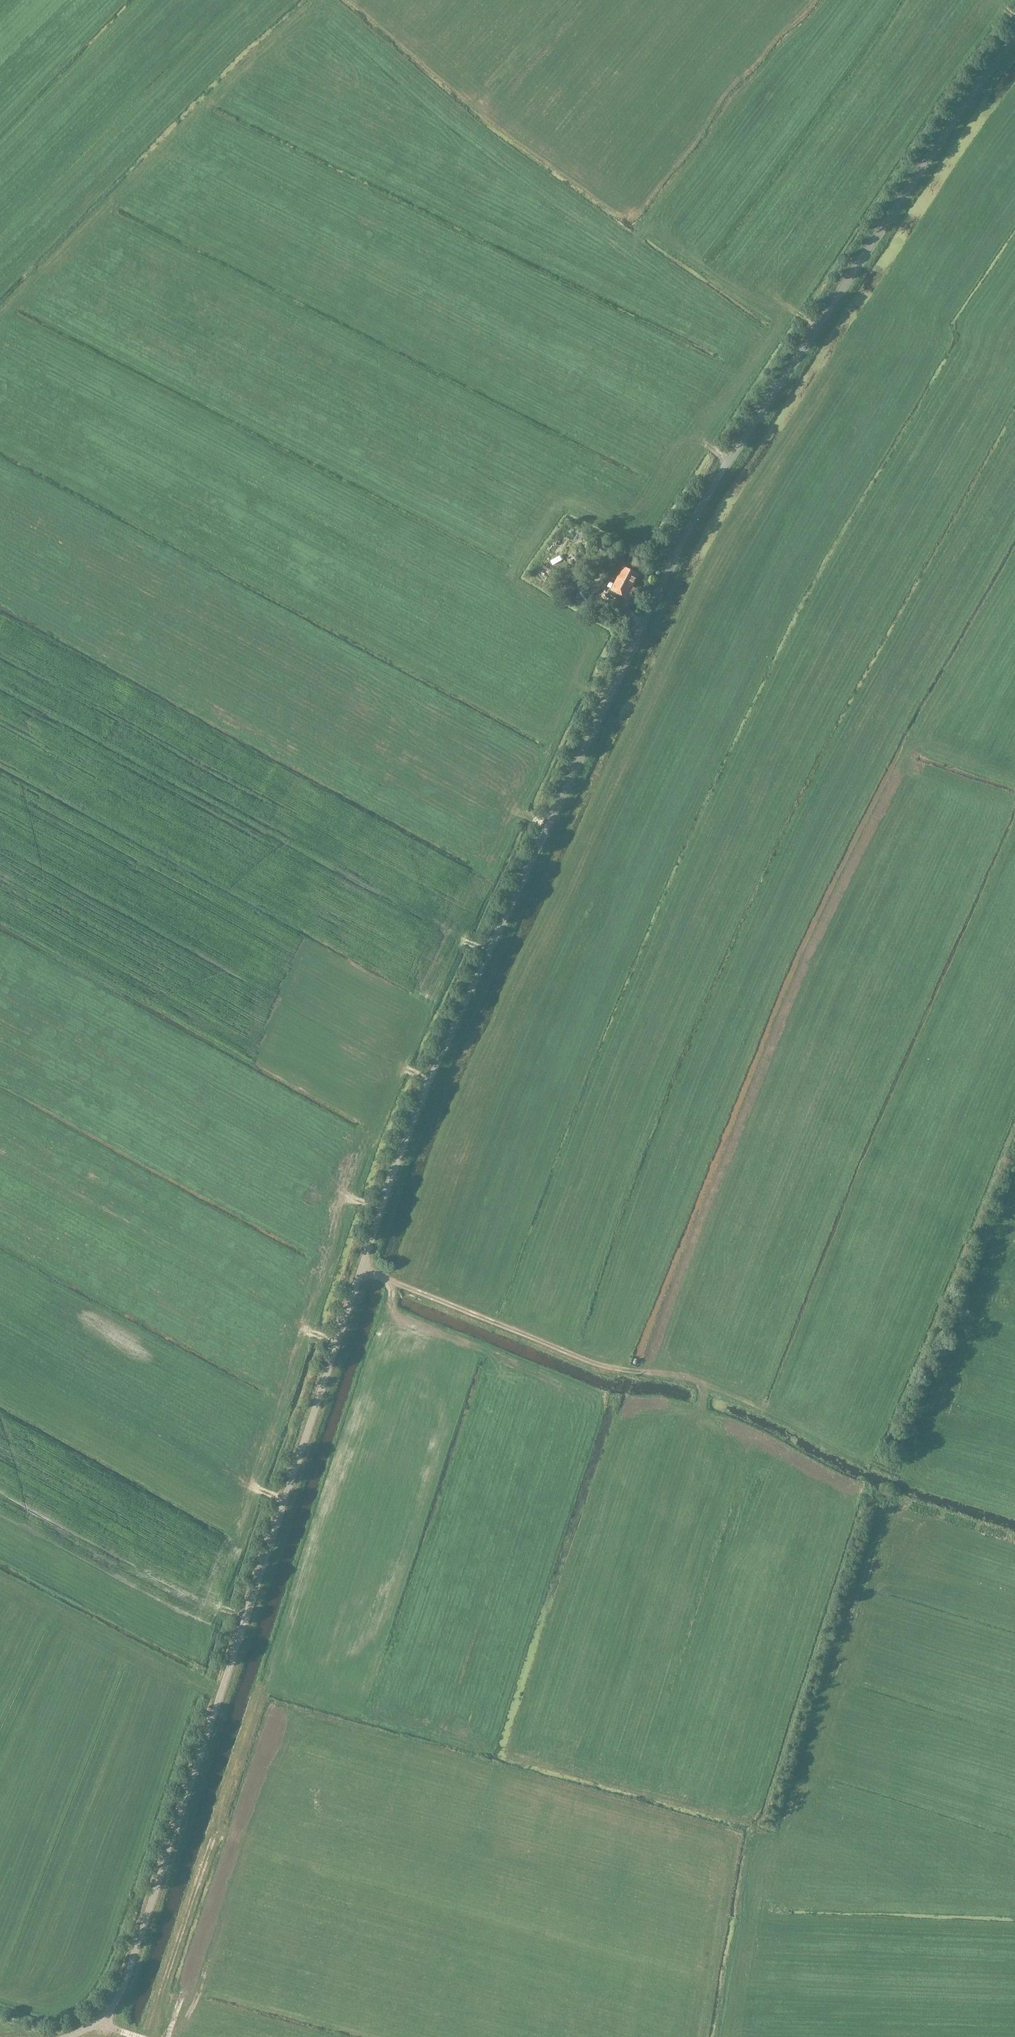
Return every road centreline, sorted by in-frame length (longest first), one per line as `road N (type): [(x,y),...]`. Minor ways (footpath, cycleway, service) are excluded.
road 1 (unclassified): [(879,233),(689,527),(448,1035),(390,1182),(123,1983),(102,2016),(69,2036)]
road 2 (track): [(360,1269),(603,1367),(657,1373)]
road 3 (unclassified): [(879,233),(1014,36)]

